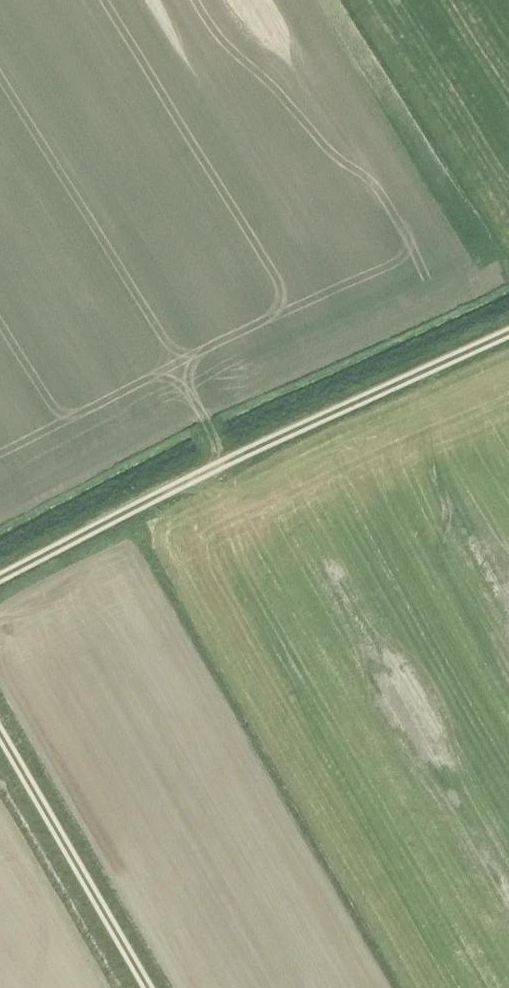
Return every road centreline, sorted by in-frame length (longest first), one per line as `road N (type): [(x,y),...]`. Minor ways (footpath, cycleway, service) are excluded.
road 1 (track): [(0,570),(508,327)]
road 2 (track): [(152,987),(0,725)]

